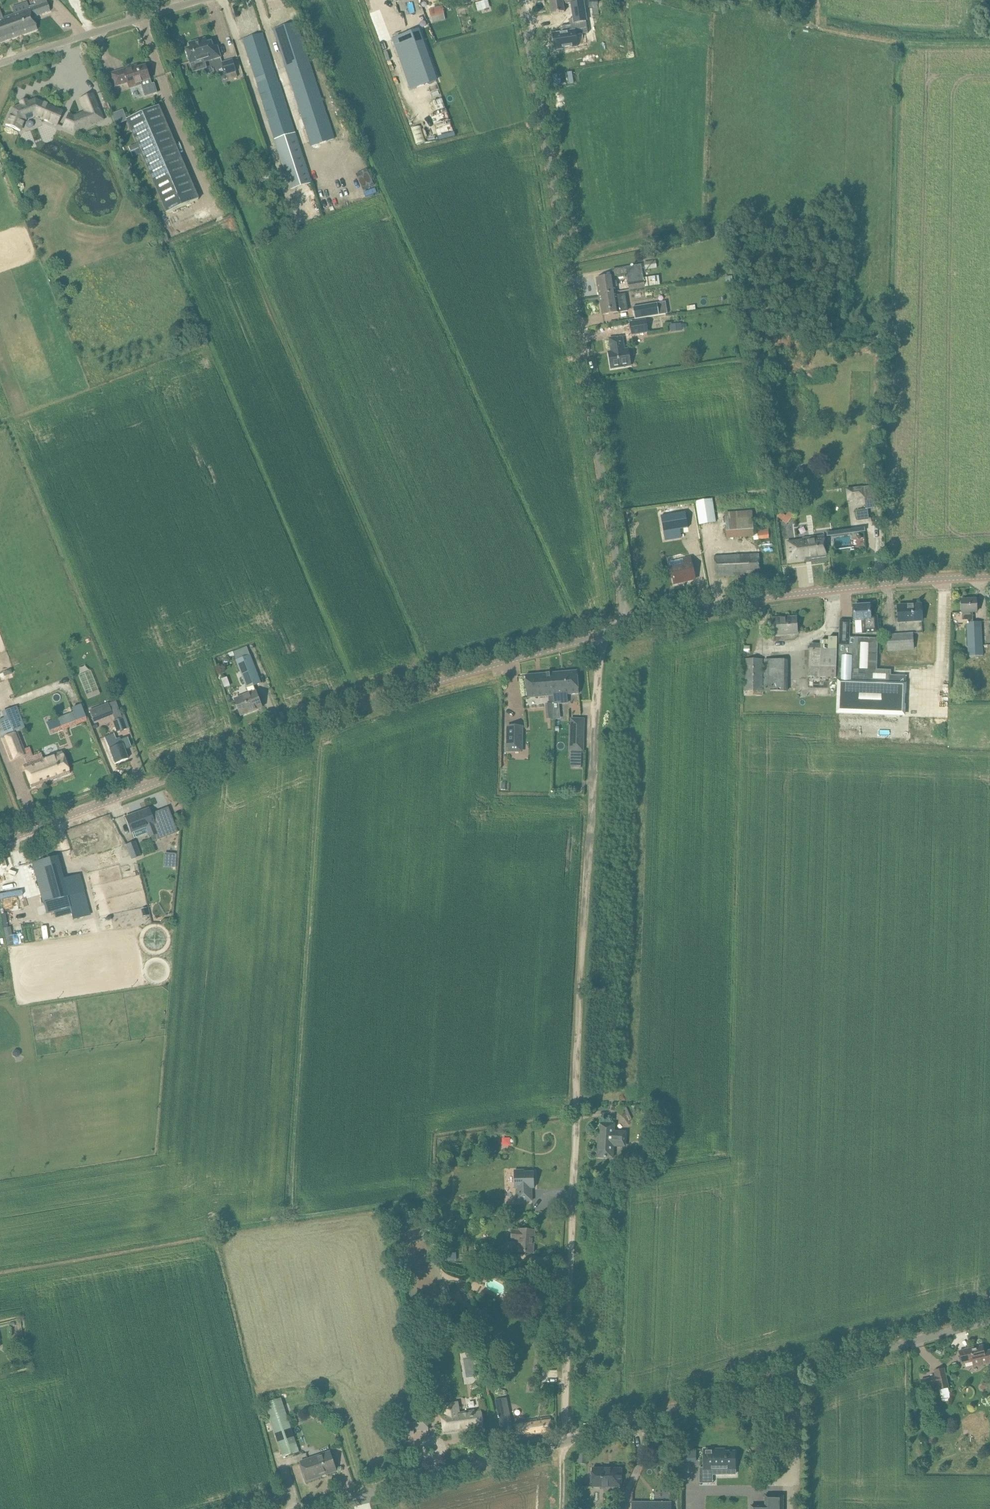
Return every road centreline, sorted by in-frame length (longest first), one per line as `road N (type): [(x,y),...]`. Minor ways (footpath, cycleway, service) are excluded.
road 1 (track): [(571,1436),(577,1134),(607,634)]
road 2 (unclassified): [(318,1508),(989,1319)]
road 3 (unclassified): [(0,842),(392,695),(629,628)]
road 4 (unclassified): [(629,628),(522,0)]
road 5 (unclassified): [(629,628),(744,601),(989,579)]
road 6 (unclassified): [(0,58),(183,0)]

